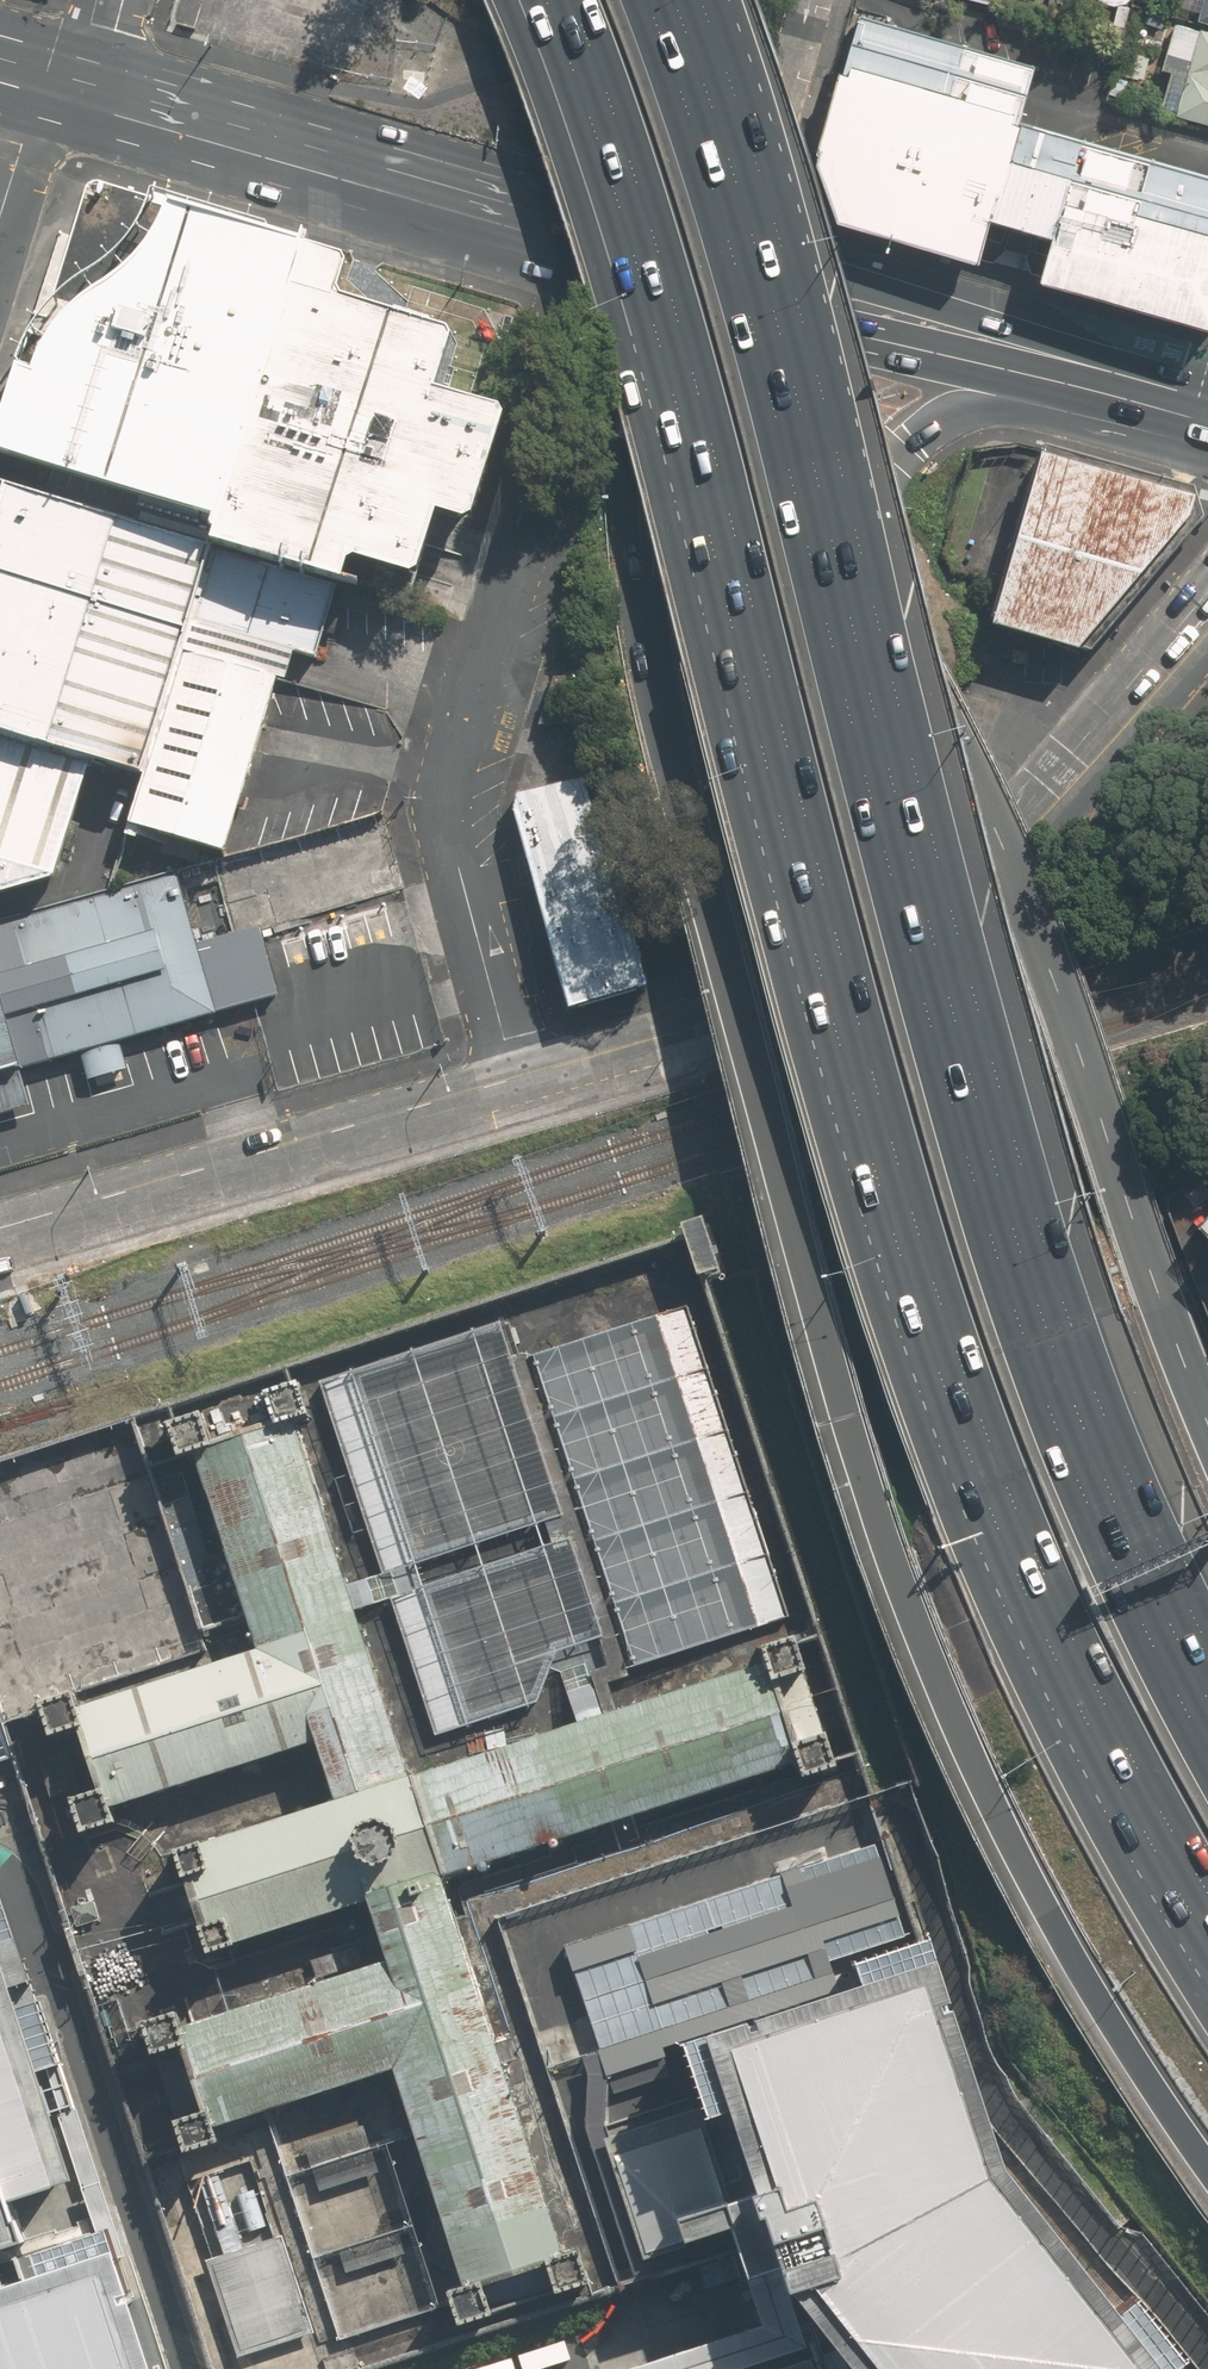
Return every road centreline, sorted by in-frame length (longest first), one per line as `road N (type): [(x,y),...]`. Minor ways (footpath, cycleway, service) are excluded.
road 1 (motorway): [(1207,2168),(1061,1941),(970,1768),(881,1539),(820,1345),(637,604),(603,238)]
road 2 (motorway): [(1207,1886),(1094,1676),(1004,1480),(940,1300),(872,1091),(679,331),(612,112),(569,0)]
road 3 (motorway): [(641,0),(717,214),(925,1024),(986,1220),(1074,1466),(1207,1751)]
road 4 (motorway): [(859,522),(1023,900),(1162,1308),(1207,1408)]
road 5 (secondary): [(518,1077),(807,988),(886,942),(1164,661)]
road 6 (residential): [(537,497),(454,795),(462,872),(518,1077)]
road 7 (primary): [(57,84),(603,238)]
road 8 (secondary): [(0,1228),(518,1077)]
road 9 (residential): [(810,0),(778,135),(755,159),(711,164),(670,141),(656,104),(671,36),(707,0)]
road 10 (primary): [(716,270),(1078,372)]
road 11 (motorway): [(716,270),(800,382),(859,522)]
road 12 (motorway): [(1078,372),(978,397),(944,415),(871,481),(859,522)]
road 13 (residential): [(57,84),(22,144),(0,217)]
road 14 (primary): [(1078,372),(1207,409)]

